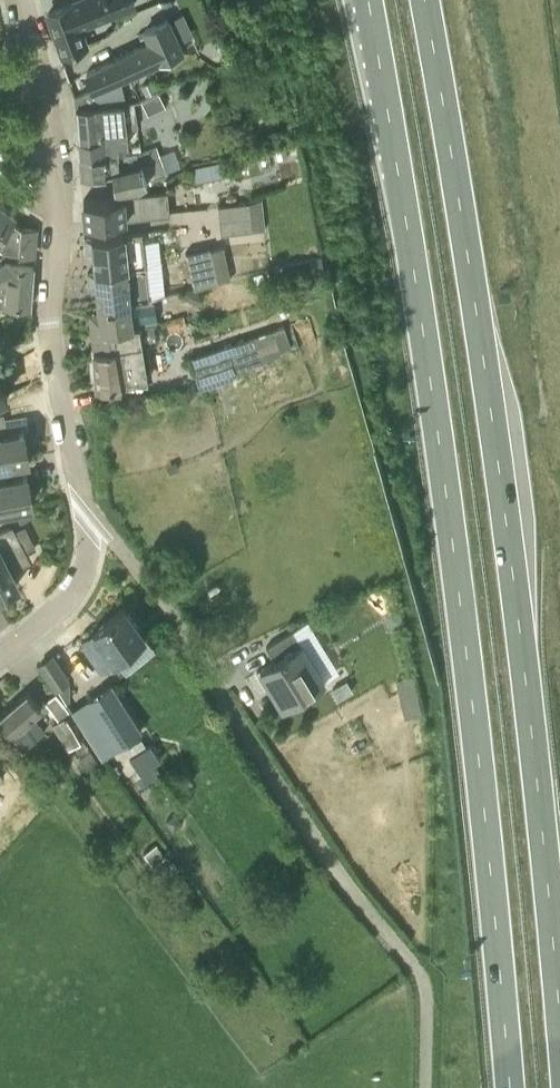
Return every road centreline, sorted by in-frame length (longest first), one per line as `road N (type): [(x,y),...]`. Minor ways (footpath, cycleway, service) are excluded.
road 1 (trunk): [(369,0),(433,397),(510,1087)]
road 2 (trunk): [(559,1011),(495,441),(426,0)]
road 3 (residential): [(83,498),(50,323),(58,166),(30,45)]
road 4 (residential): [(257,749),(83,498)]
road 5 (residential): [(0,655),(75,589),(87,558),(83,498)]

